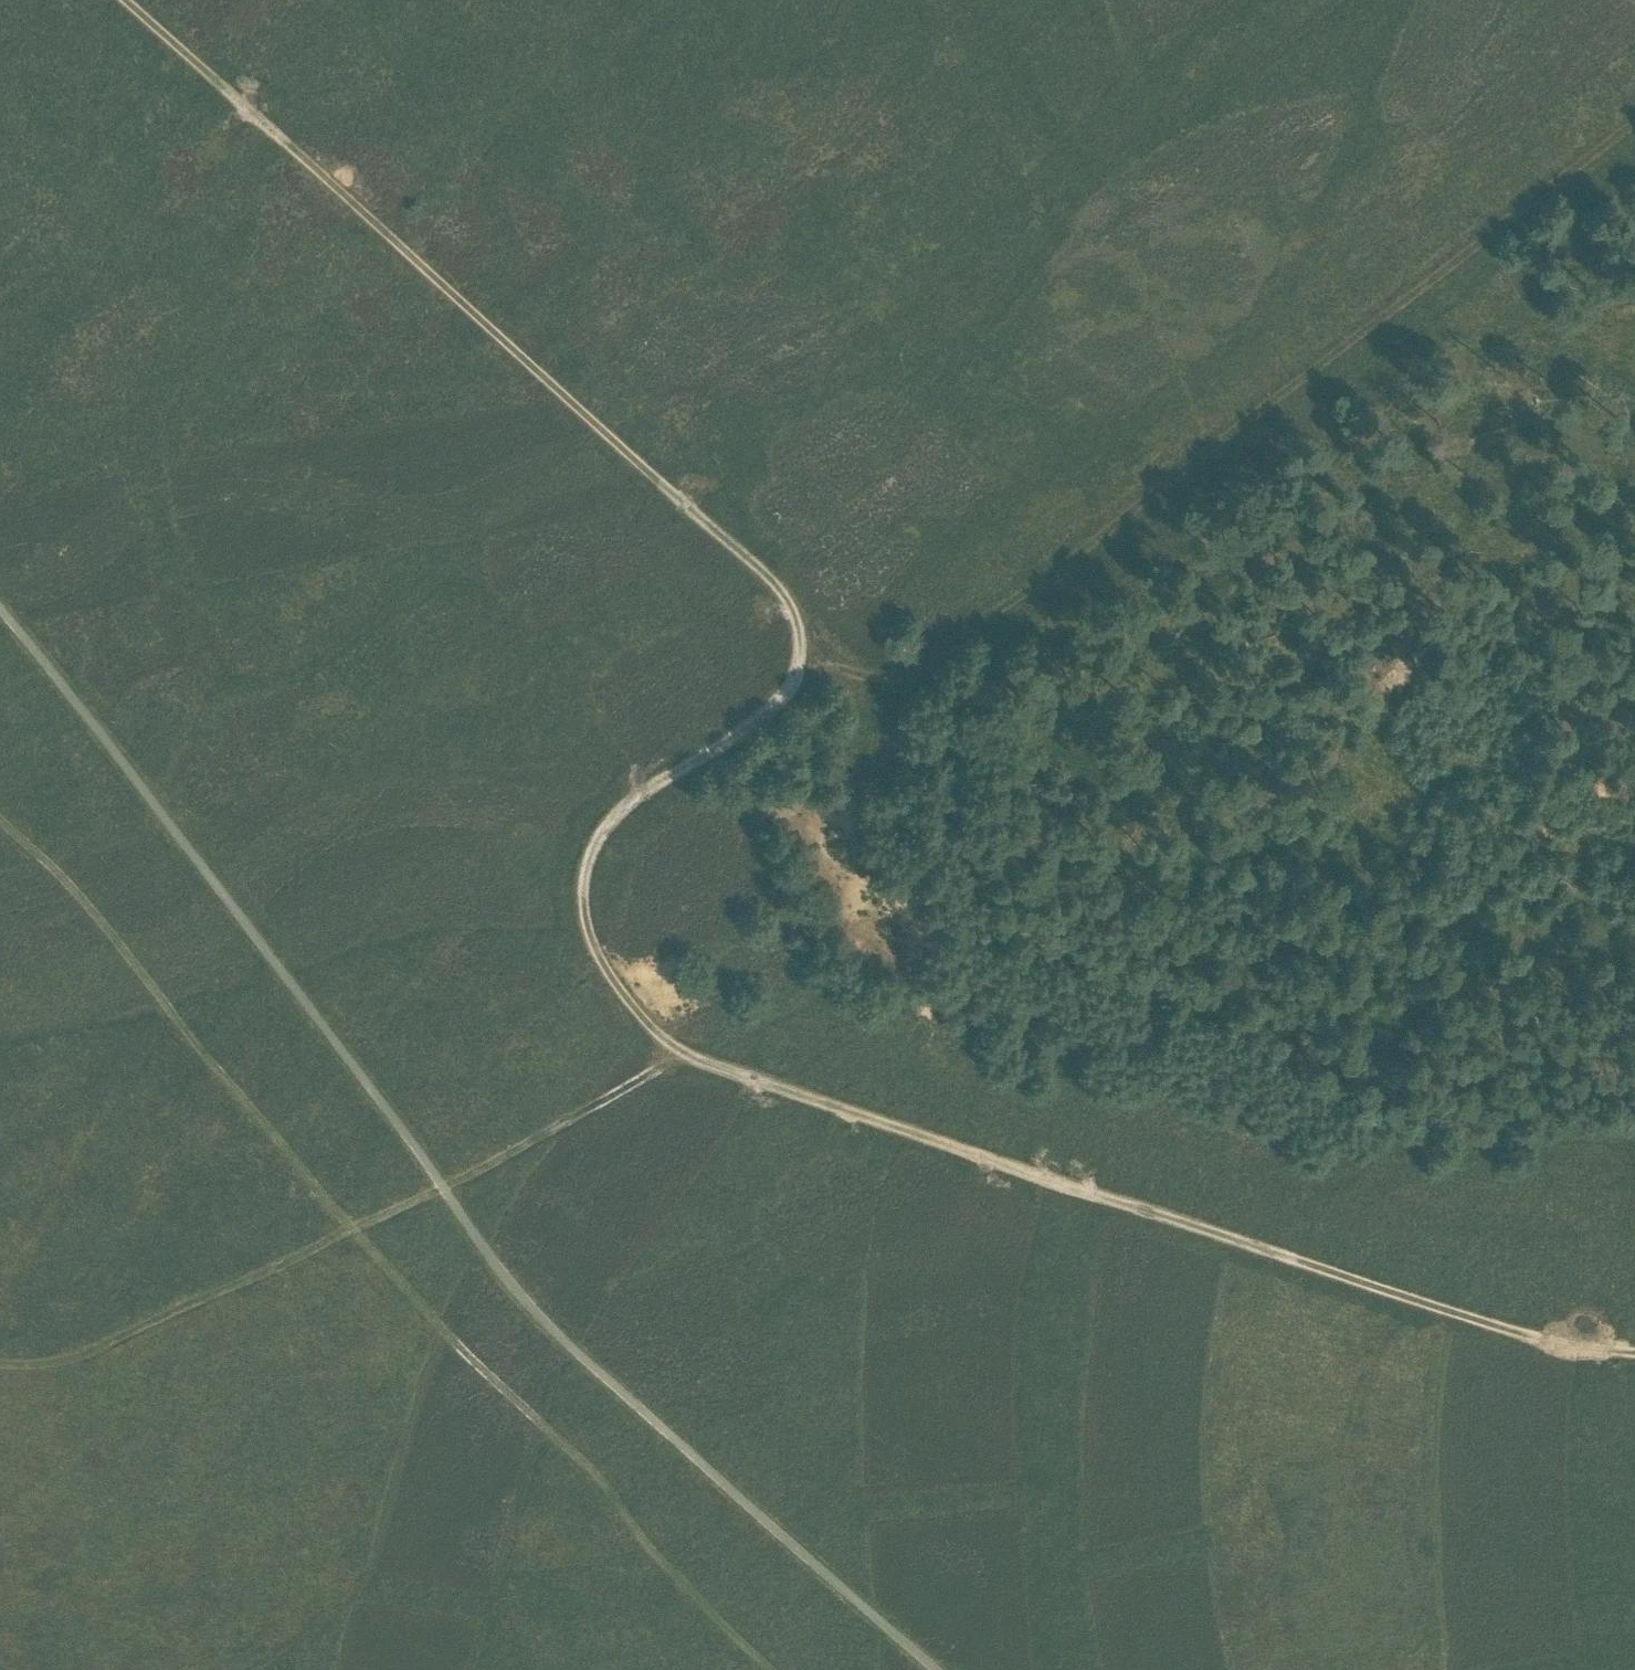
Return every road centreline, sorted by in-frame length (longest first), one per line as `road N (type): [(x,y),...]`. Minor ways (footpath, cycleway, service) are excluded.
road 1 (track): [(1634,1352),(1557,1343),(1123,1204),(694,1060),(645,1029),(599,971),(582,870),(608,818),(635,795),(776,723),(801,689),(806,647),(794,607),(127,0)]
road 2 (track): [(760,1669),(630,1533),(571,1453),(469,1359),(351,1229),(58,874),(0,821)]
road 3 (track): [(806,647),(884,682),(922,667),(964,626),(1055,572),(1634,126)]
road 4 (track): [(0,1364),(34,1365),(91,1350),(438,1189),(682,1052)]

